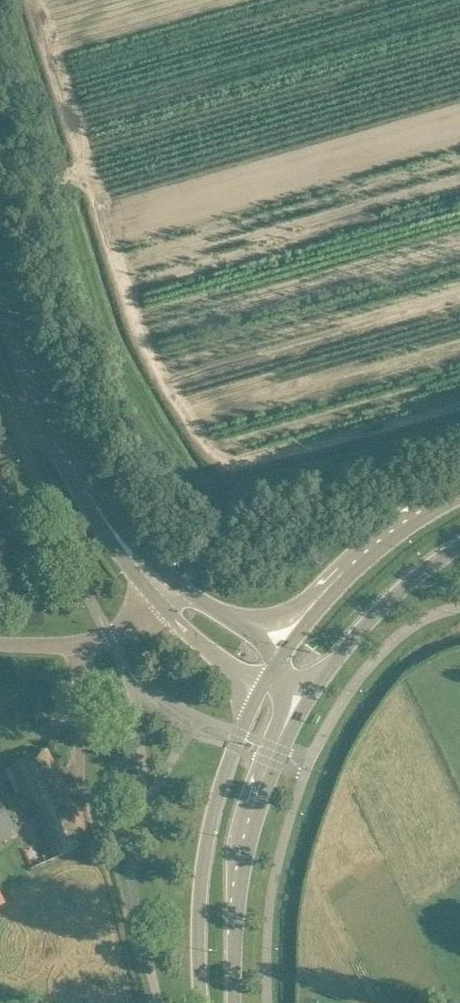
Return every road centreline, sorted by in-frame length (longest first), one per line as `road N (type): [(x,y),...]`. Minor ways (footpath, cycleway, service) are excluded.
road 1 (tertiary): [(156,592),(55,440),(0,280)]
road 2 (tertiary): [(262,685),(214,805),(197,883),(199,1002)]
road 3 (tertiary): [(232,1002),(236,890),(253,817),(306,697)]
road 4 (tertiary): [(459,498),(424,515),(335,585),(278,659)]
road 5 (tertiary): [(306,697),(373,613),(459,545)]
road 6 (unclassified): [(0,643),(93,643),(156,592)]
road 7 (tertiary): [(156,592),(185,631),(262,685)]
road 8 (tertiary): [(278,659),(206,606),(156,592)]

